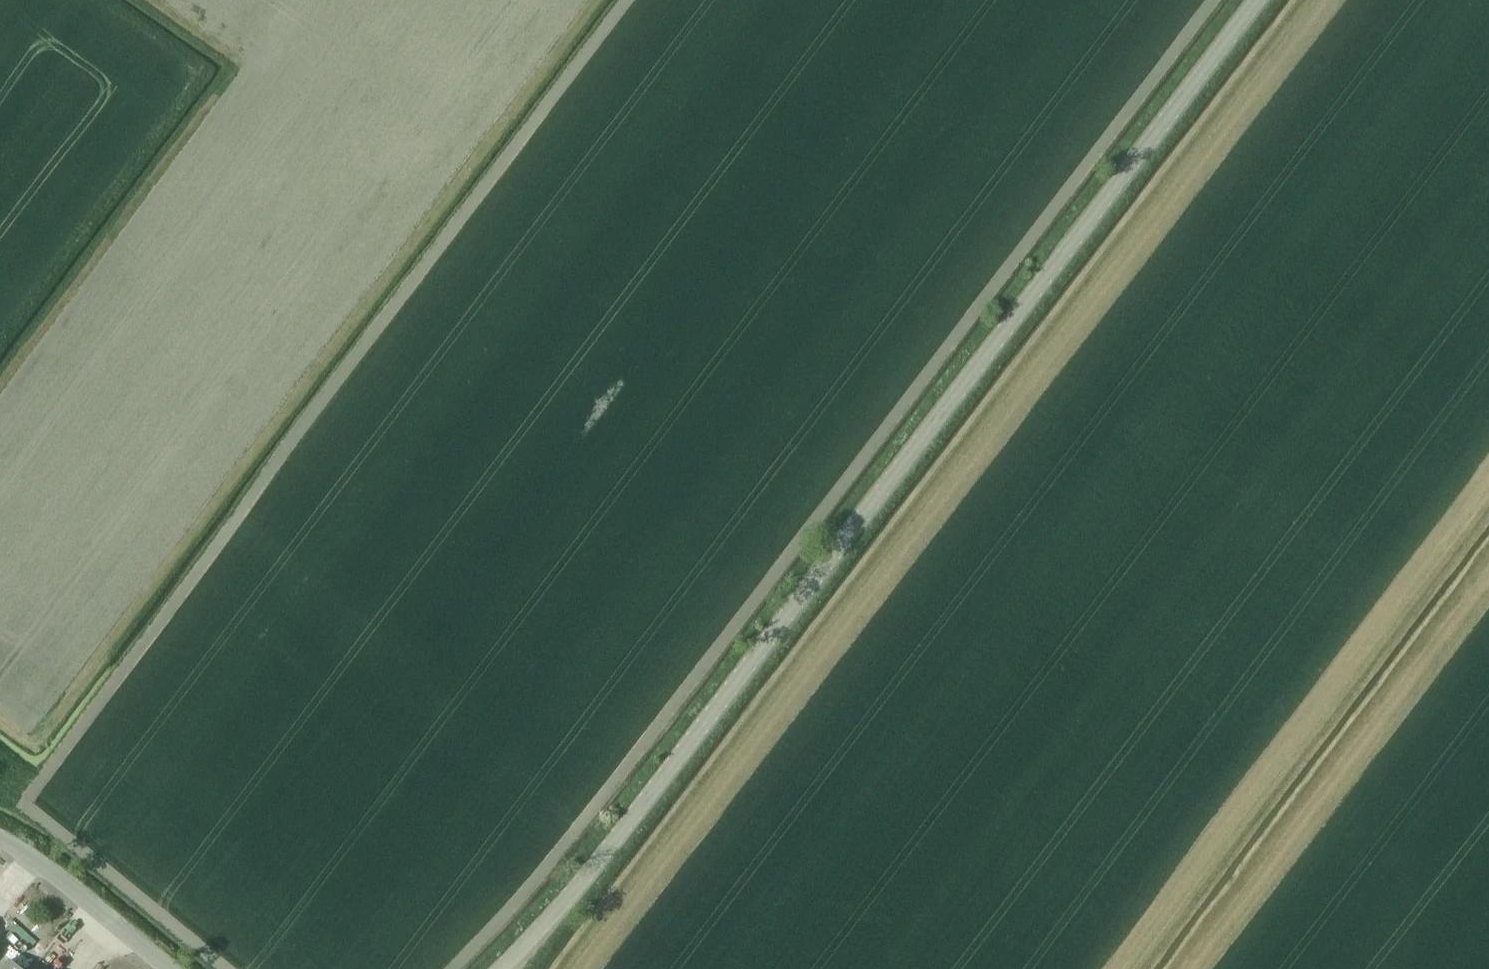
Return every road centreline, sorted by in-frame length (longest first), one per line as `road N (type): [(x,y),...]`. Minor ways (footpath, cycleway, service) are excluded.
road 1 (tertiary): [(500,968),(582,885),(1258,0)]
road 2 (unclassified): [(168,968),(0,840)]

